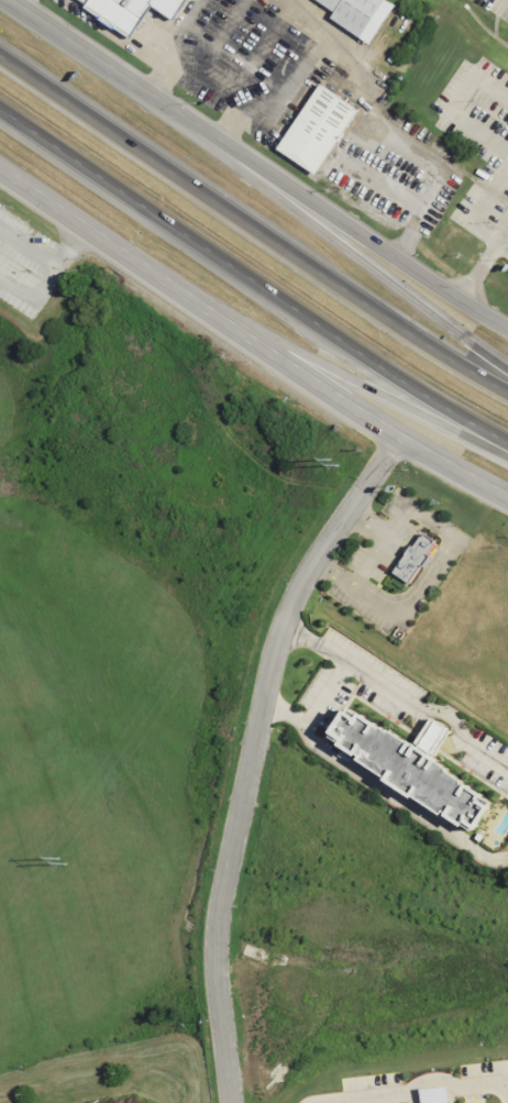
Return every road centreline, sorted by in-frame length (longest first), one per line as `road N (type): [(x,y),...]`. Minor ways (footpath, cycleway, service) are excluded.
road 1 (residential): [(393,448),(292,588),(268,648),(212,920),(225,1102)]
road 2 (motorway): [(507,390),(0,56)]
road 3 (motorway): [(0,110),(456,417),(507,442)]
road 4 (tertiary): [(0,182),(328,408),(507,505)]
road 5 (tertiary): [(507,330),(5,0)]
road 6 (motorway): [(146,283),(456,417)]
road 7 (motorway): [(507,385),(258,168)]

